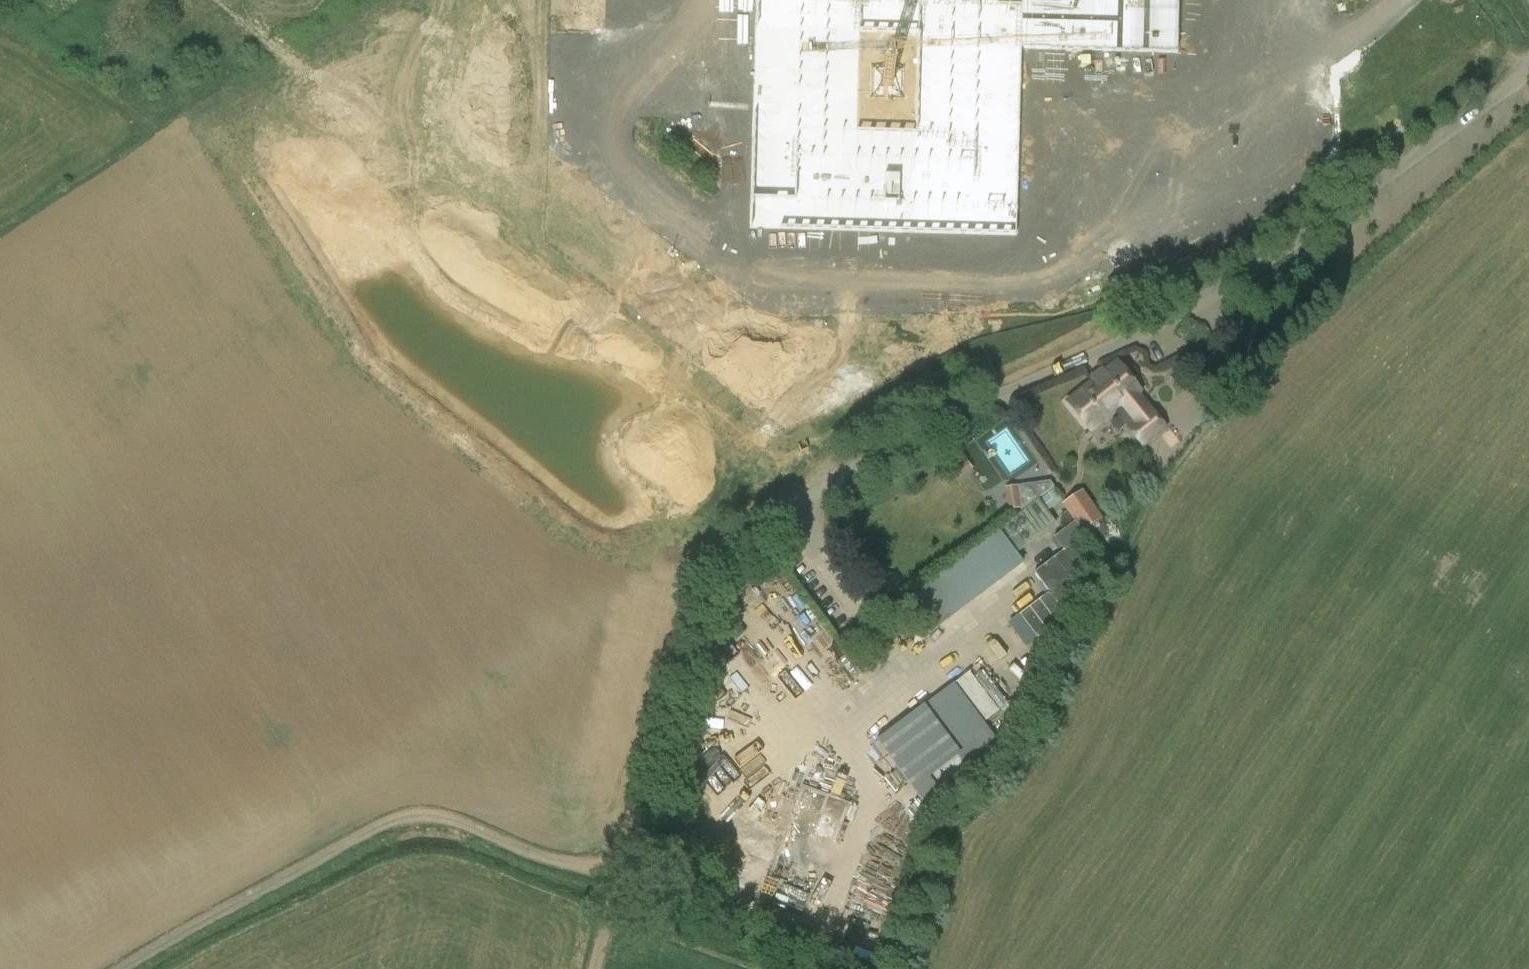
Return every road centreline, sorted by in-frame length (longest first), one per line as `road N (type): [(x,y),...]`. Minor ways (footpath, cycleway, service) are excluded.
road 1 (unclassified): [(595,968),(700,571),(889,454),(1222,290),(1528,69)]
road 2 (track): [(620,873),(421,815),(389,822),(122,968)]

